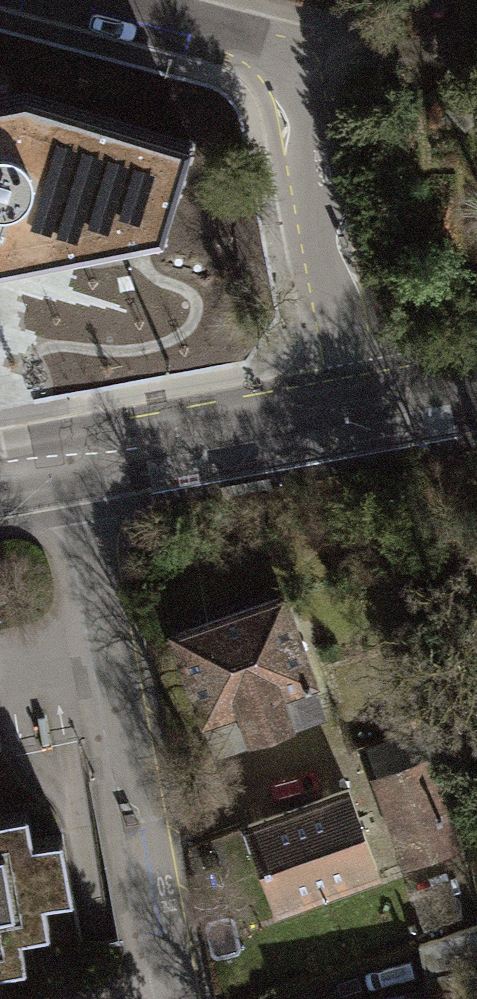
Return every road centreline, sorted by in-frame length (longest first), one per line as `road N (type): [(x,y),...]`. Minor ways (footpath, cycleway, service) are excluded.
road 1 (residential): [(81,0),(259,48),(292,79),(309,122),(354,405)]
road 2 (residential): [(77,458),(179,998)]
road 3 (secondary): [(77,458),(354,405)]
road 4 (secondary): [(354,405),(476,385)]

